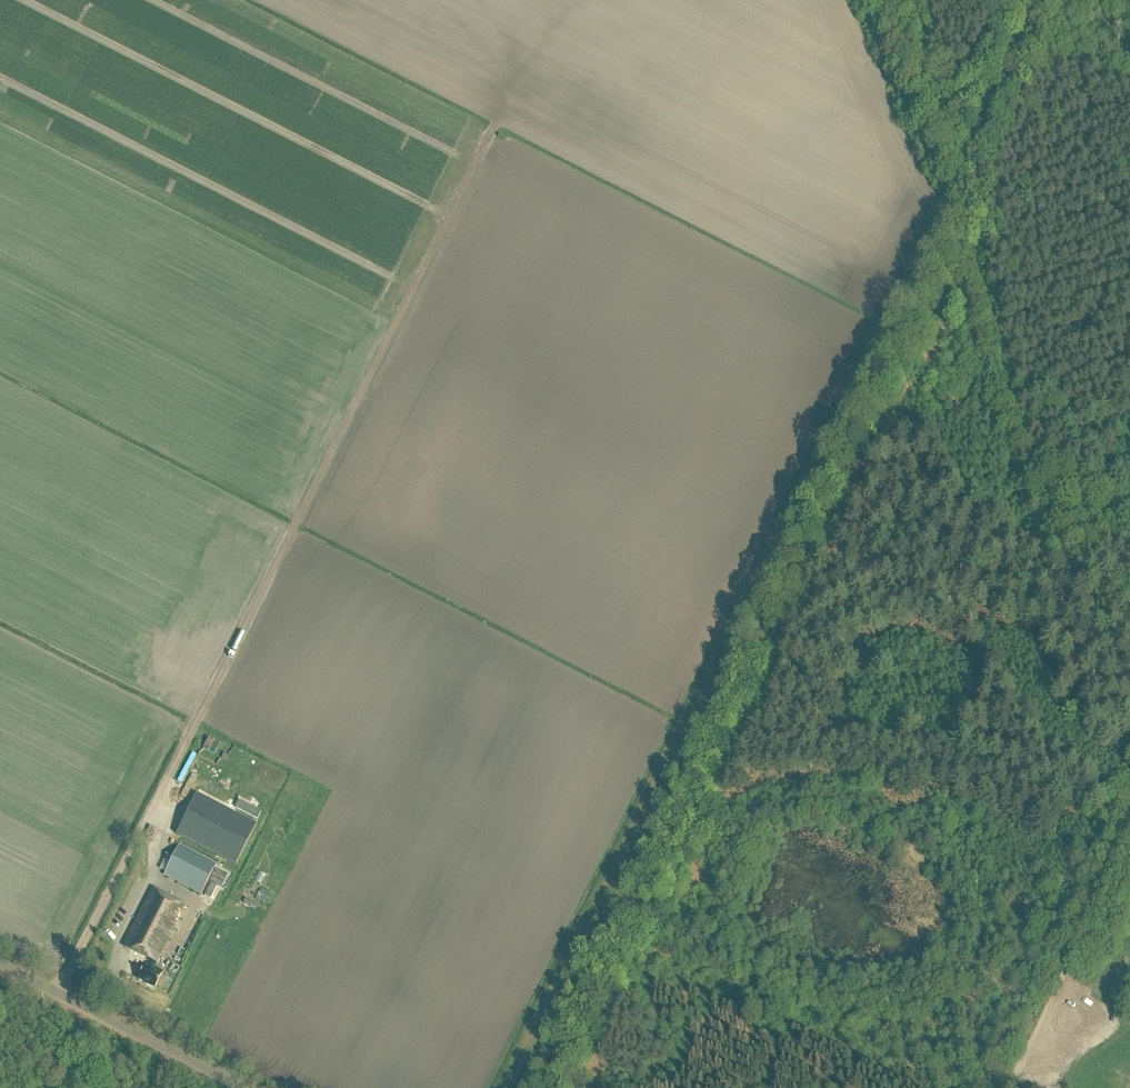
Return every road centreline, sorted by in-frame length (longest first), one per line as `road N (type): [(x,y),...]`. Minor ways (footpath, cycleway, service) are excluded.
road 1 (track): [(953,201),(1032,447),(1060,469),(1129,498)]
road 2 (track): [(1027,437),(1050,554),(1129,730)]
road 3 (track): [(1004,1087),(1129,823)]
road 4 (tertiary): [(241,1087),(0,965)]
road 5 (track): [(862,0),(953,201)]

